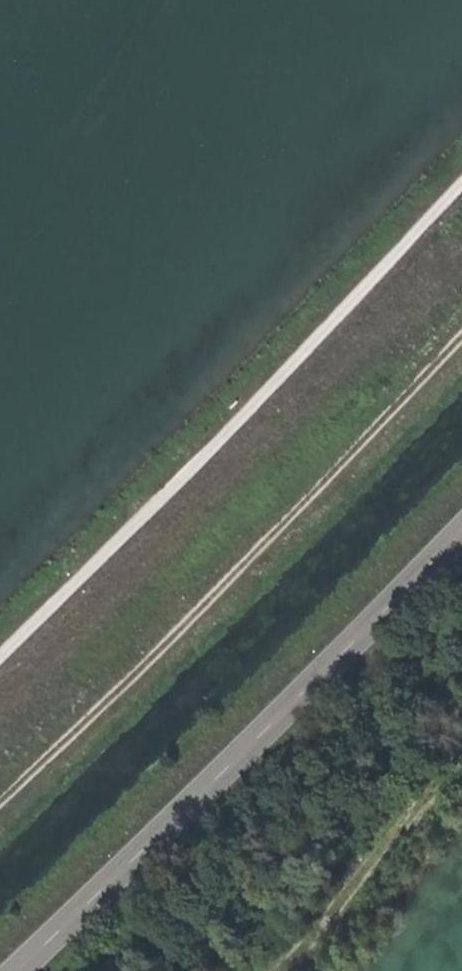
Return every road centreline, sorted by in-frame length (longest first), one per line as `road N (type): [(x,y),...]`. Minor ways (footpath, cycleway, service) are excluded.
road 1 (track): [(461,184),(160,513),(0,670)]
road 2 (track): [(461,358),(232,559),(0,821)]
road 3 (tertiary): [(461,538),(22,970)]

